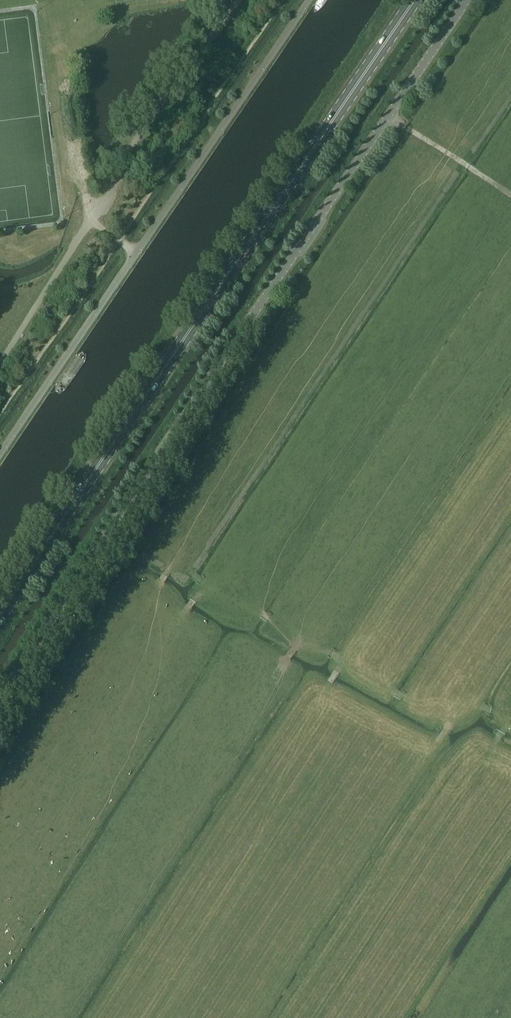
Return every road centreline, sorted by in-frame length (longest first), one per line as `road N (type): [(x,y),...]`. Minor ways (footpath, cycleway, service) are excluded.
road 1 (unclassified): [(0,703),(194,400),(468,0)]
road 2 (primary): [(0,616),(417,0)]
road 3 (unclassified): [(307,0),(0,454)]

